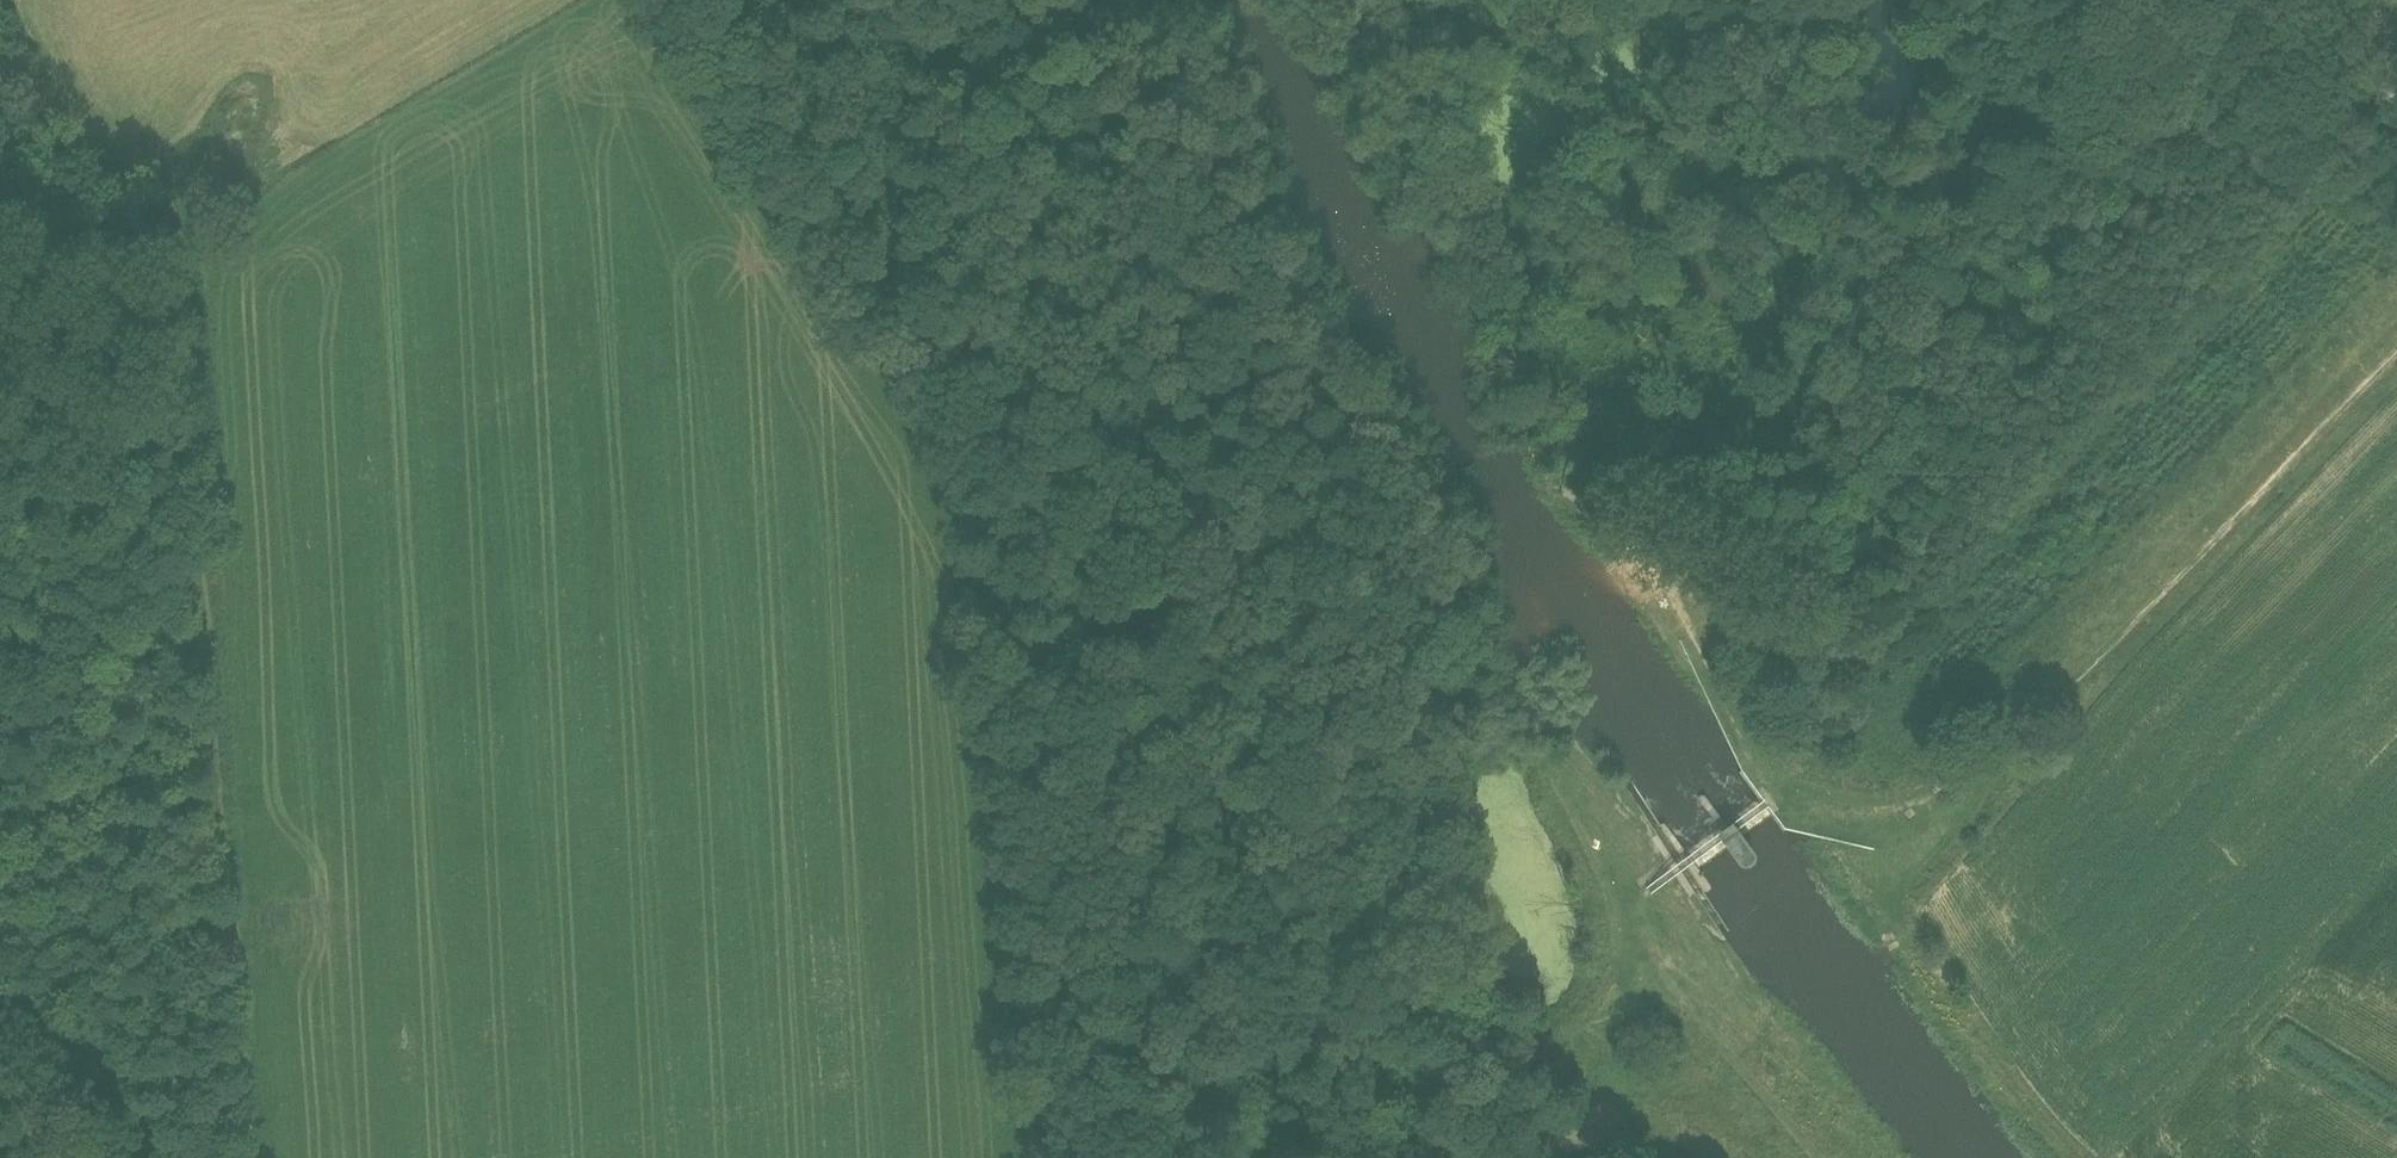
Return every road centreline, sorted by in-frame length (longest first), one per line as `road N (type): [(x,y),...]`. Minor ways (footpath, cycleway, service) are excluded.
road 1 (track): [(2396,328),(1938,793),(1880,807),(1803,760)]
road 2 (track): [(2088,0),(2396,125)]
road 3 (track): [(1630,923),(1813,1157)]
road 4 (track): [(1453,141),(1702,0)]

